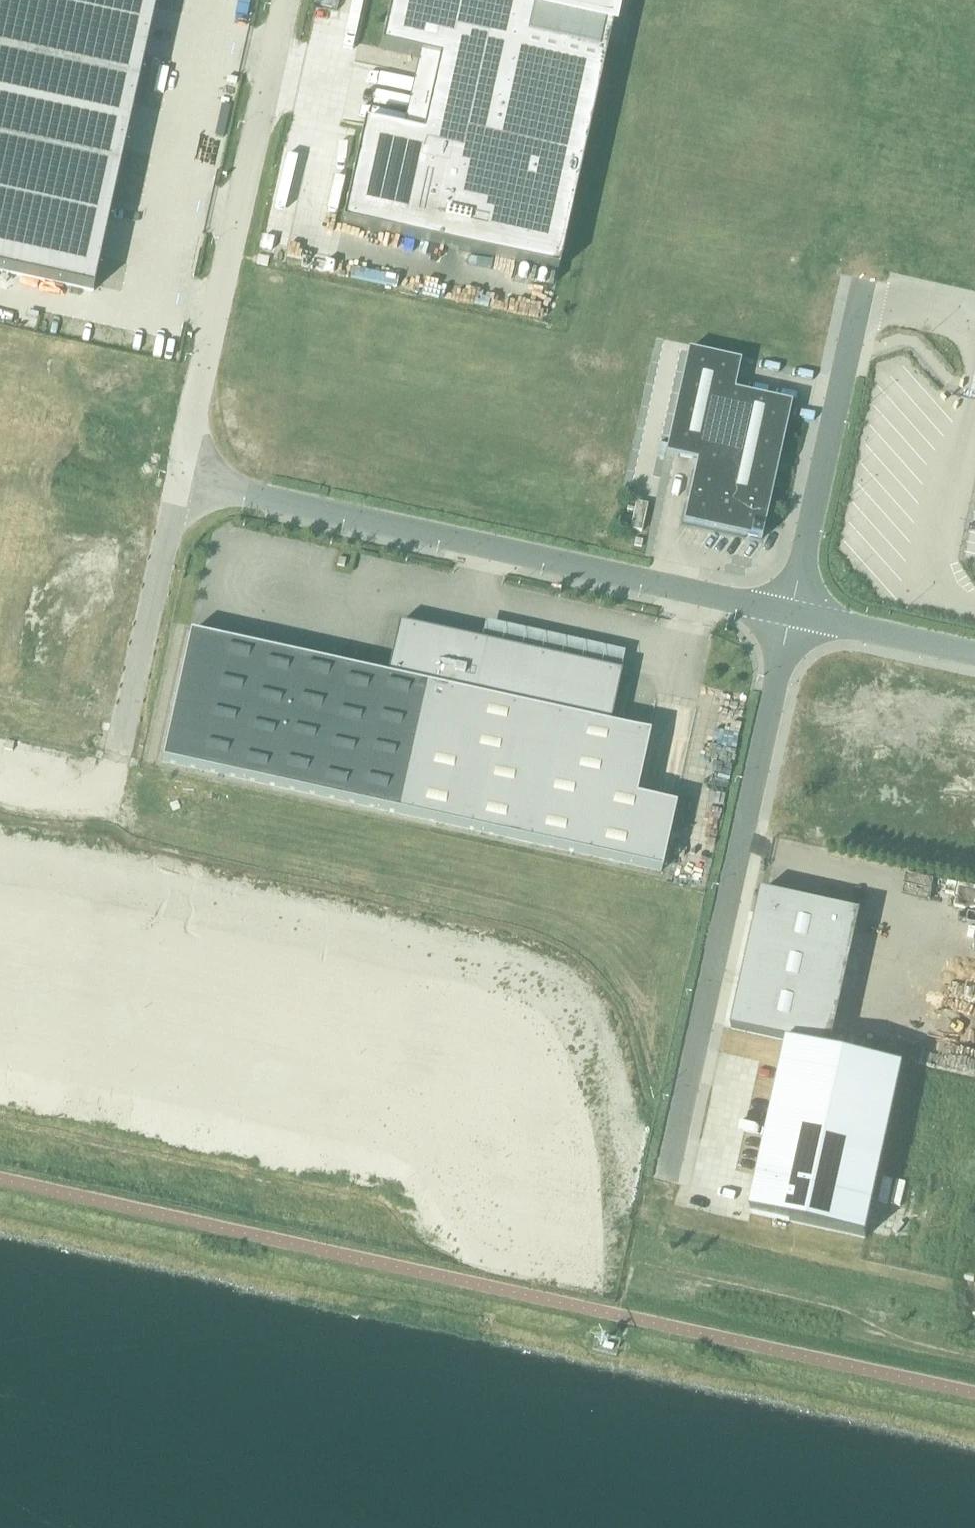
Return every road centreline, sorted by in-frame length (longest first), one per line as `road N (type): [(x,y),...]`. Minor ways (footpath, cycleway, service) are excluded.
road 1 (unclassified): [(790,612),(178,479)]
road 2 (unclassified): [(666,1178),(790,612)]
road 3 (unclassified): [(178,479),(283,0)]
road 4 (unclassified): [(172,504),(75,948)]
road 5 (unclassified): [(790,612),(857,305)]
road 6 (unclassified): [(974,653),(790,612)]

